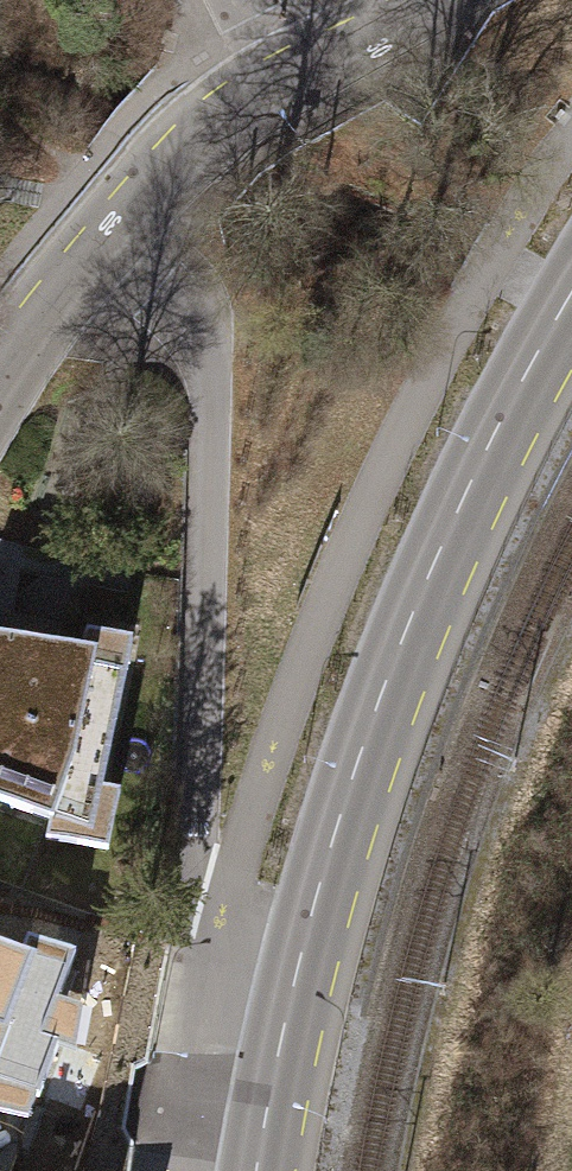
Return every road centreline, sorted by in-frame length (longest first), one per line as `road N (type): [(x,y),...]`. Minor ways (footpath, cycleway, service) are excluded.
road 1 (unclassified): [(96,235),(178,308),(208,354),(197,857),(209,919),(271,1074)]
road 2 (primary): [(271,1074),(325,872),(394,676),(458,517),(553,325)]
road 3 (tertiary): [(279,75),(223,109),(96,235)]
road 4 (tertiary): [(96,235),(0,362)]
road 5 (tertiary): [(416,0),(279,75)]

